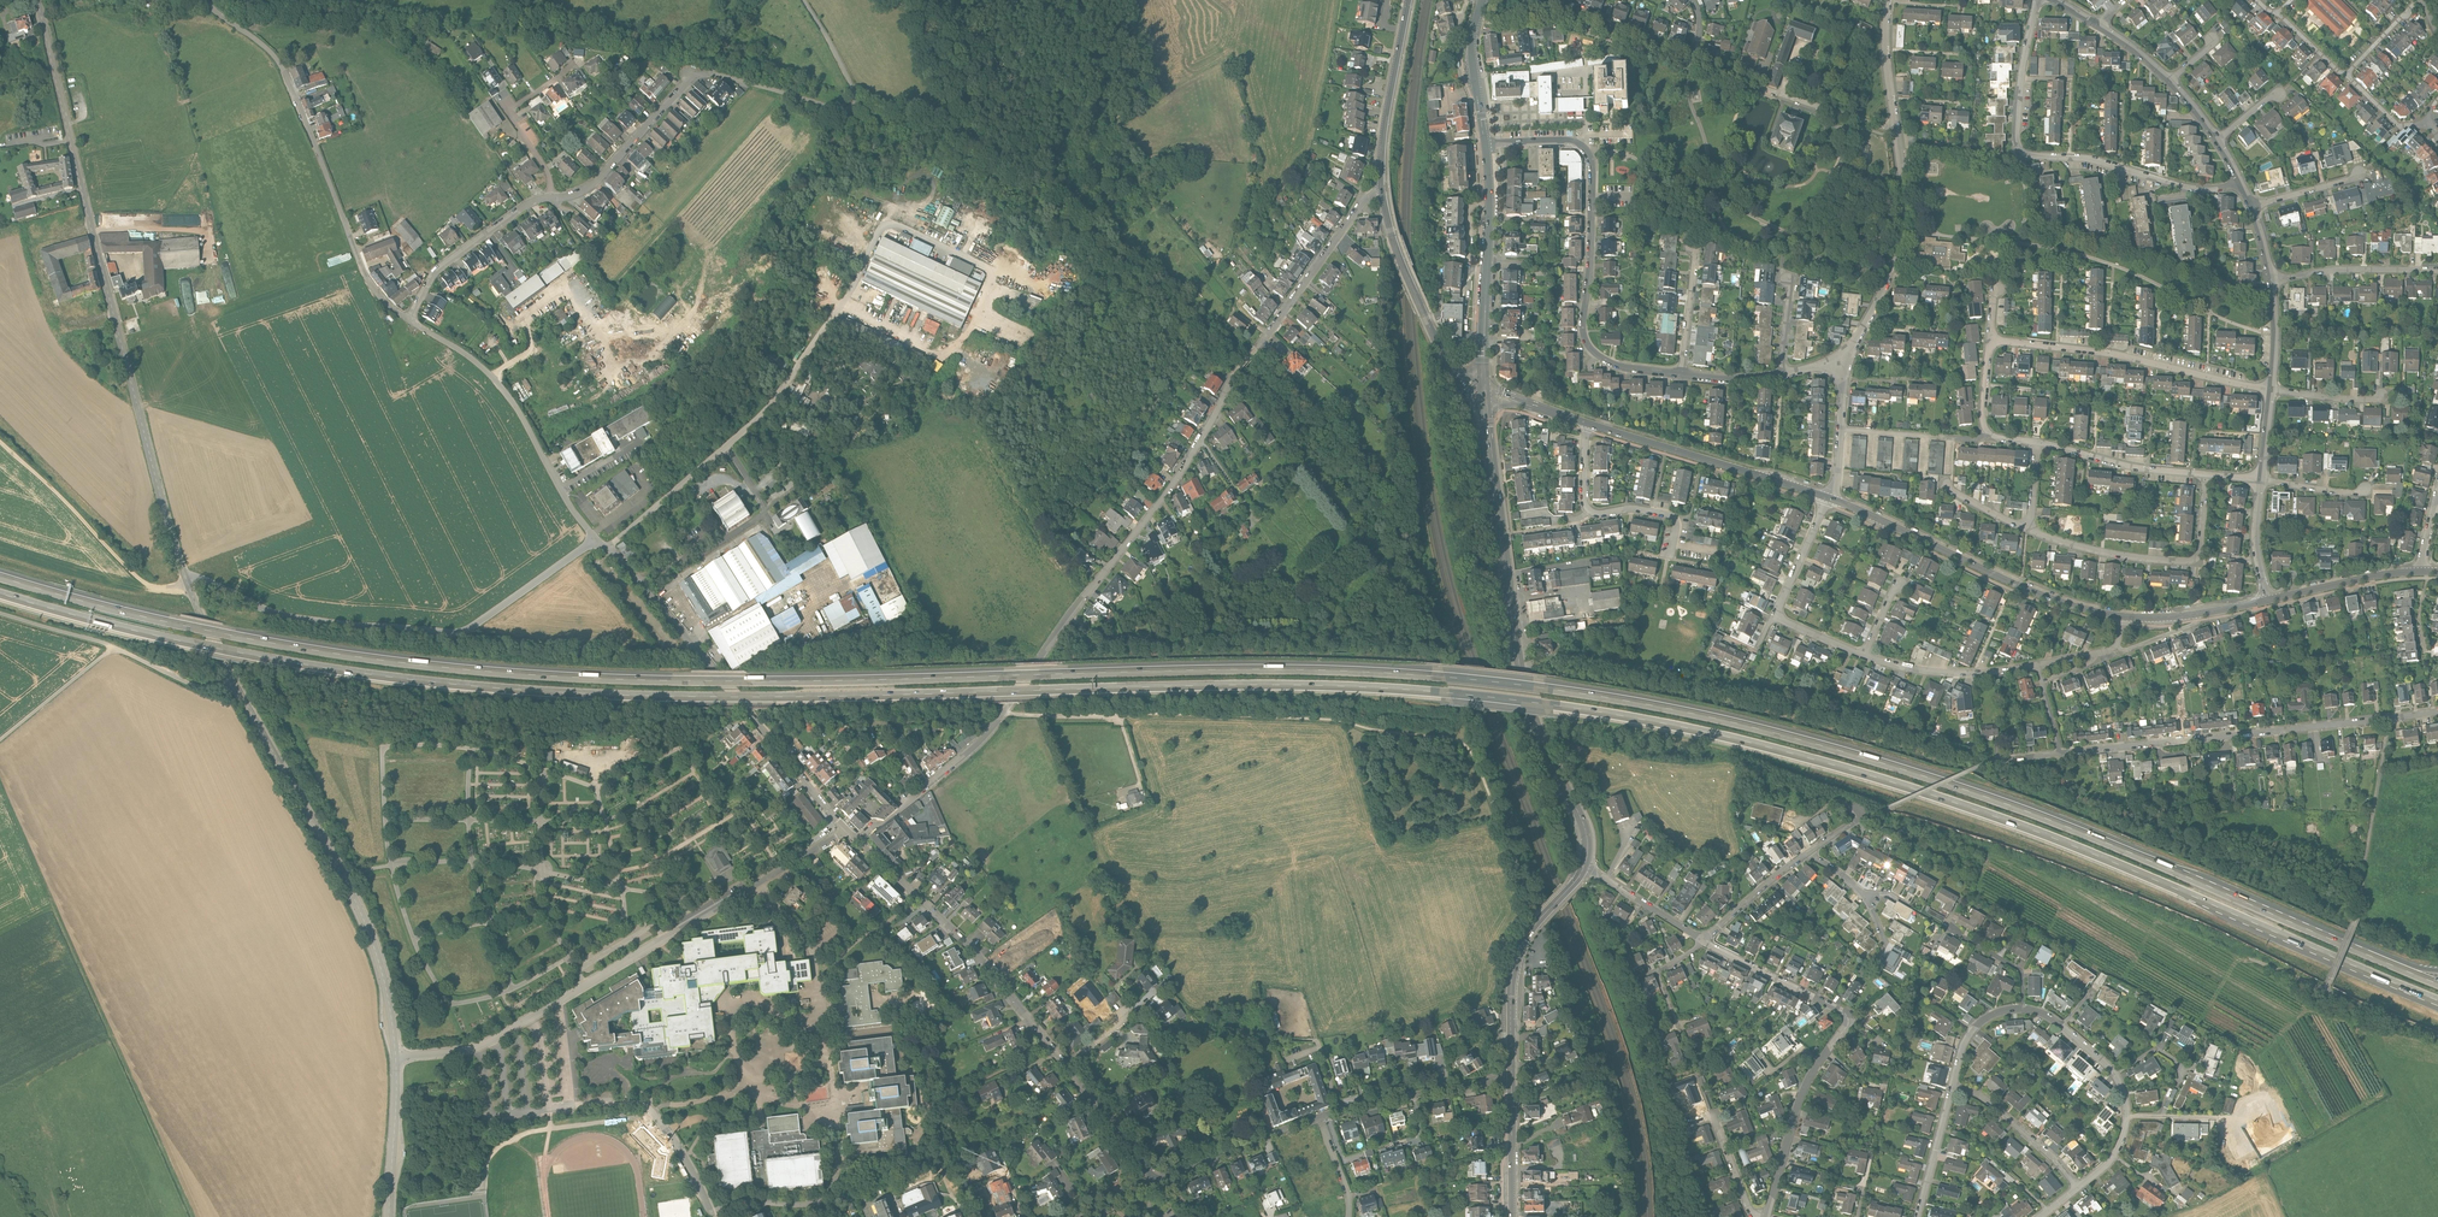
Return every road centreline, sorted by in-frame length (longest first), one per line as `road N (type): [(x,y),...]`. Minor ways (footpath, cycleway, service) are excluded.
road 1 (motorway): [(0,593),(238,653),(549,693),(760,697),(1313,686),(1602,713),(1798,754),(1979,809),(2437,1001)]
road 2 (motorway): [(2360,952),(1984,795),(1806,741),(1601,698),(1311,671),(748,682),(549,677),(229,636),(0,576)]
road 3 (tertiary): [(37,0),(185,577)]
road 4 (track): [(1538,920),(1471,751),(1458,740),(1339,720),(1118,716)]
road 5 (secondary): [(1484,389),(1521,675),(1586,831),(1584,867)]
road 6 (track): [(193,1216),(0,784)]
road 7 (unclassified): [(185,577),(276,614),(465,631),(597,540)]
road 8 (unclassified): [(478,1047),(845,829)]
road 9 (tertiary): [(236,684),(364,917),(385,985),(396,1058)]
road 10 (residential): [(1485,144),(1574,142),(1588,151),(1584,334),(1604,360),(1682,374)]
road 11 (unclassified): [(409,320),(371,285),(285,73),(205,0)]
road 12 (residential): [(1702,940),(1848,1020),(1805,1087),(1763,1216)]
road 13 (residential): [(2059,754),(2437,711)]
road 14 (residential): [(2038,0),(2019,99),(2024,152),(2100,162),(2189,188),(2241,182)]
road 15 (unclassified): [(714,1212),(641,1104),(488,1118),(478,1047)]
road 16 (residential): [(1037,663),(1186,464),(1232,375)]
road 17 (tertiary): [(2123,617),(2045,596),(1829,497)]
road 18 (residential): [(1066,1065),(982,959),(857,840)]
road 19 (unclassified): [(597,540),(499,382),(409,320)]
road 20 (residential): [(2273,389),(2108,353),(1991,339)]
road 21 (residential): [(2027,528),(2098,551),(2188,563),(2199,554),(2207,474)]
road 22 (unclassified): [(857,840),(960,761),(1037,663)]
road 23 (tertiary): [(1829,497),(1586,423)]
road 24 (residential): [(553,197),(597,181),(688,74),(752,85)]
road 25 (track): [(0,441),(139,579),(159,588),(188,583)]
road 26 (secondary): [(1484,389),(1485,144)]
road 27 (residential): [(2082,1186),(2113,1156),(2126,1102),(2104,1062),(2051,1016),(2023,1008)]
road 28 (residential): [(1845,363),(1899,239),(1904,194),(1896,132)]
road 29 (secondary): [(1511,1079),(1518,952),(1584,867)]
road 30 (unclassified): [(752,85),(839,110),(853,104),(853,88),(804,0)]
road 31 (residential): [(845,829),(707,660)]
road 32 (residential): [(1896,132),(1690,62)]
road 33 (residential): [(1586,423),(1589,509),(1666,513),(1676,527),(1669,555)]
road 34 (residential): [(1382,194),(1361,204),(1256,348)]
road 35 (secondary): [(1409,0),(1384,126),(1382,194)]
road 36 (residential): [(1511,1079),(1319,1118)]
road 37 (residential): [(409,320),(442,265),(523,207),(553,197)]
road 38 (residential): [(553,197),(544,167),(508,113),(575,63)]
road 39 (residential): [(1864,656),(1923,671),(2038,665)]
road 40 (residential): [(1319,1118),(1157,1182)]
road 41 (residential): [(2038,441),(2147,469),(2207,474)]
road 42 (residential): [(2272,280),(2350,268),(2437,269)]
road 43 (residential): [(1953,1087),(1992,1101),(2082,1186)]
road 44 (unclassified): [(707,660),(597,540)]
road 45 (tertiary): [(396,1058),(389,1216)]
road 46 (tertiary): [(2421,571),(2268,600)]
road 47 (residential): [(1157,1182),(1066,1065)]
road 48 (tertiary): [(2268,600),(2193,615),(2123,617)]
road 49 (secondary): [(1485,144),(1472,37),(1483,0)]
road 50 (unclassified): [(0,740),(113,647)]
road 51 (residential): [(1991,339),(1984,423),(1996,436),(2038,441)]
road 52 (residential): [(1690,62),(1557,18)]
road 53 (residential): [(1811,852),(1702,940)]
road 54 (residential): [(1584,867),(1702,940)]
road 55 (secondary): [(1512,1216),(1511,1079)]
road 56 (residential): [(1829,497),(1845,363)]
road 57 (residential): [(1953,1087),(1919,1216)]
road 58 (residential): [(1896,132),(1888,0)]
road 59 (unclassified): [(113,647),(194,685),(236,684)]
road 60 (residential): [(1682,374),(1692,247)]
road 61 (residential): [(1811,852),(1868,901),(1887,945)]
road 62 (residential): [(2268,600),(2258,535),(2262,479)]

